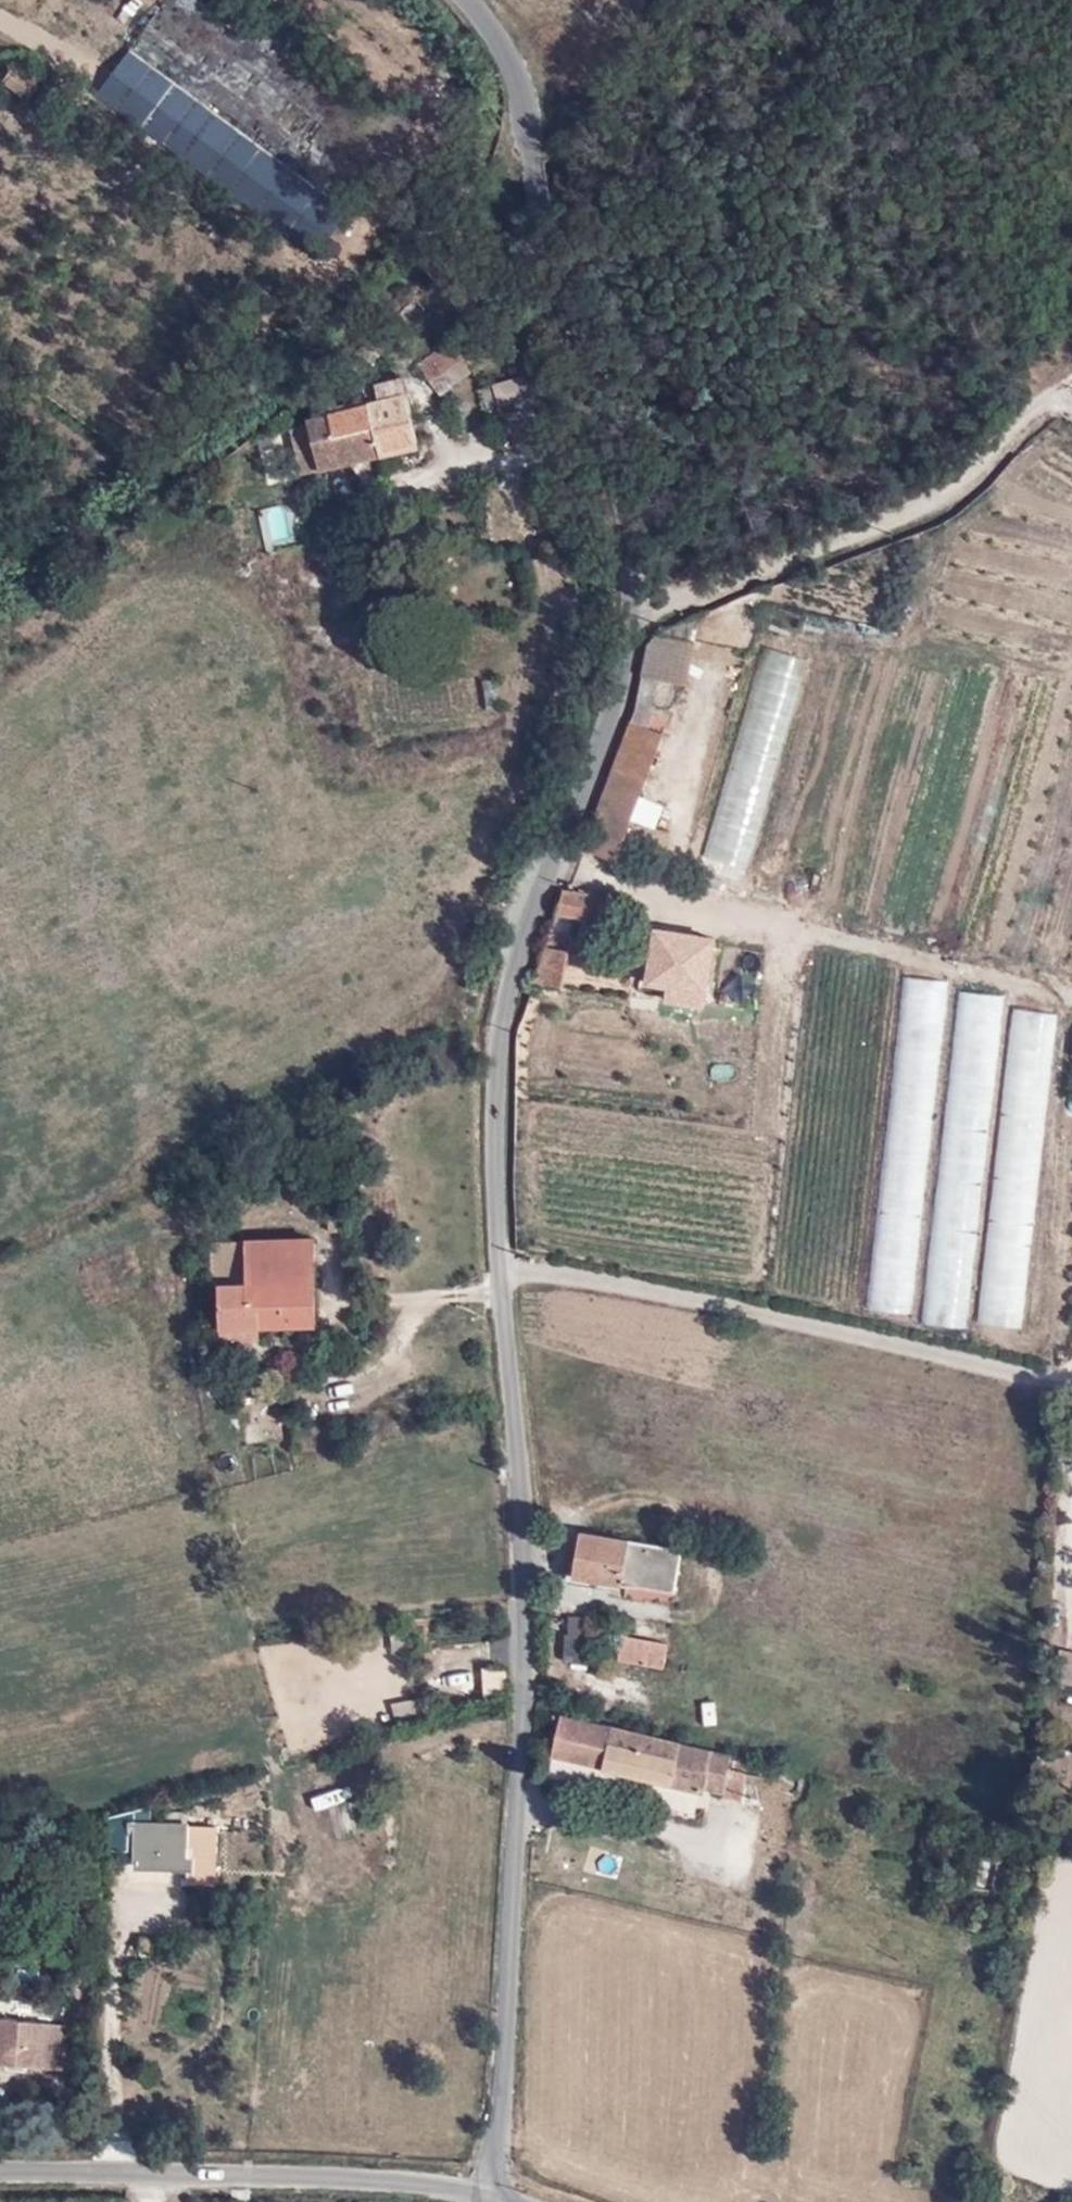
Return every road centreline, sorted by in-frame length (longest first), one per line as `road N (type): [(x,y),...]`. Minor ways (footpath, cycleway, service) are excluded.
road 1 (unclassified): [(467,0),(514,61),(550,242),(598,347),(635,502),(628,635),(612,714),(529,900),(512,978),(495,1134),(526,1499),(527,1724),(492,2194)]
road 2 (track): [(544,866),(681,907),(781,922),(1071,995)]
road 3 (unclassified): [(492,2194),(322,2175),(0,2168)]

